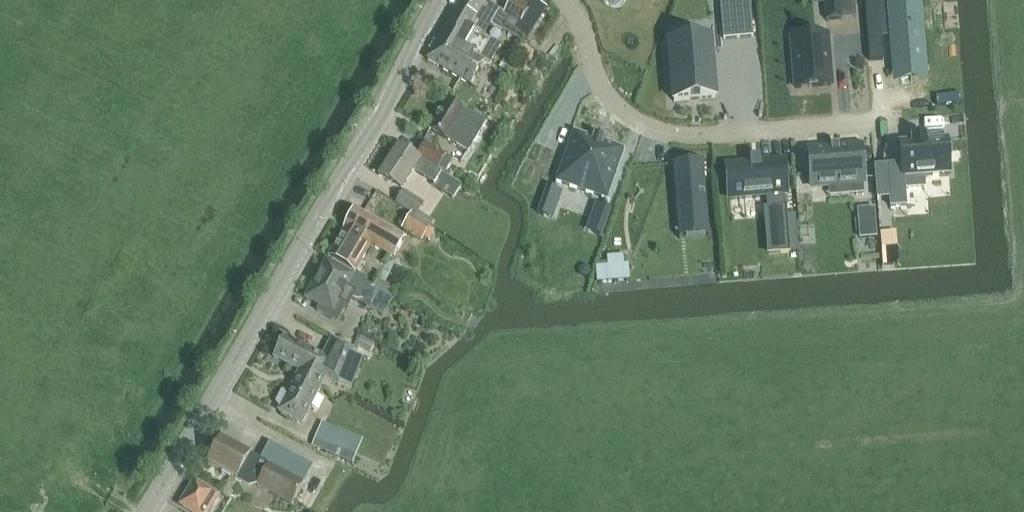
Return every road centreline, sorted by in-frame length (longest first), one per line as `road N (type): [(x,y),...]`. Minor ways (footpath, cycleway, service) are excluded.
road 1 (tertiary): [(150,511),(442,0)]
road 2 (residential): [(566,0),(606,92),(650,126),(689,135),(890,120)]

